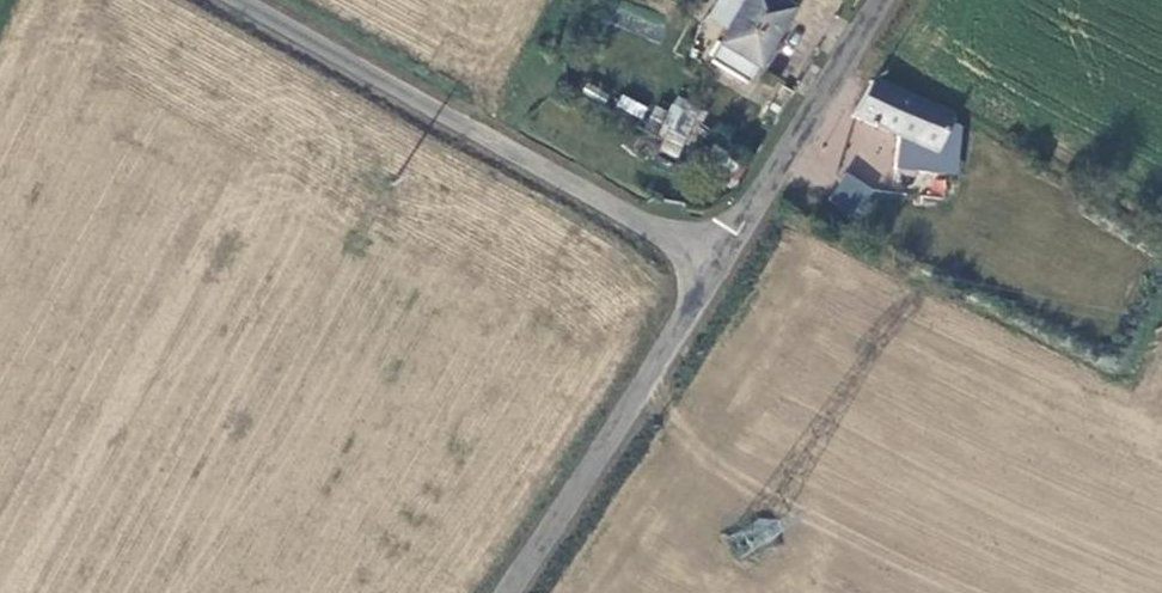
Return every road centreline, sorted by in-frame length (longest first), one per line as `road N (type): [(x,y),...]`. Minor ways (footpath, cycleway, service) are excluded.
road 1 (unclassified): [(713,265),(232,0)]
road 2 (unclassified): [(511,592),(628,416),(713,265)]
road 3 (unclassified): [(713,265),(879,0)]

